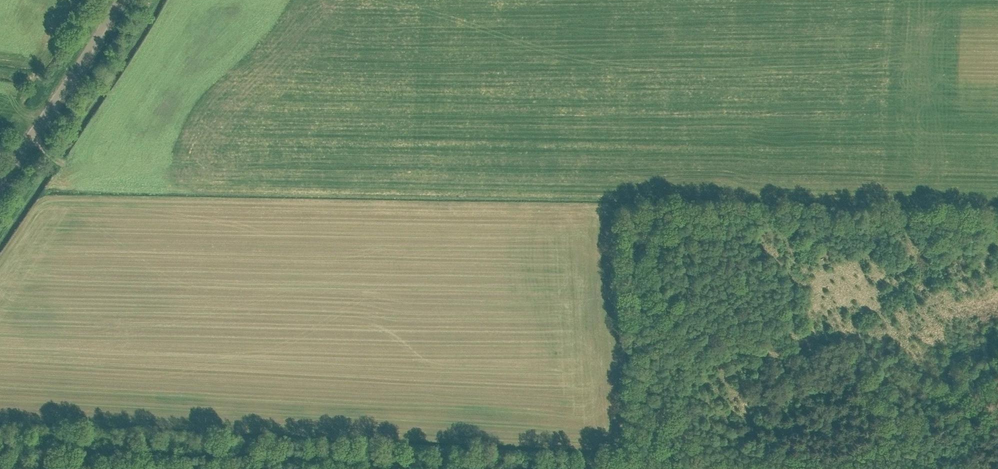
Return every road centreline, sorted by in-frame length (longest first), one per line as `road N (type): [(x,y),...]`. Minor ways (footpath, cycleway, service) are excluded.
road 1 (track): [(583,468),(0,445)]
road 2 (unclassified): [(0,181),(119,0)]

